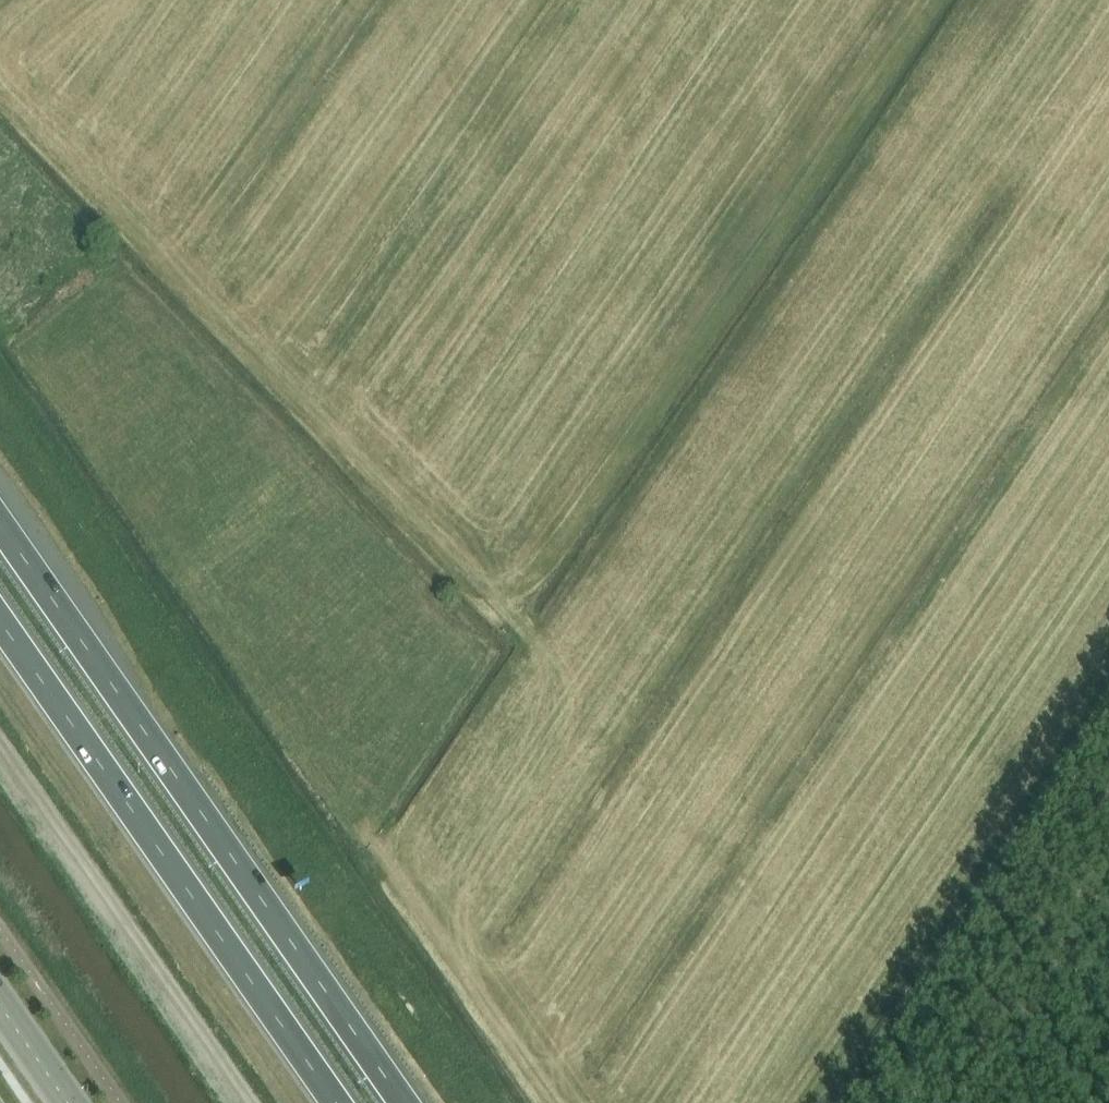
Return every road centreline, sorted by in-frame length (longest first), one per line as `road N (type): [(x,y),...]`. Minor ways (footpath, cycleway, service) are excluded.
road 1 (trunk): [(403,1102),(0,526)]
road 2 (trunk): [(0,620),(337,1102)]

